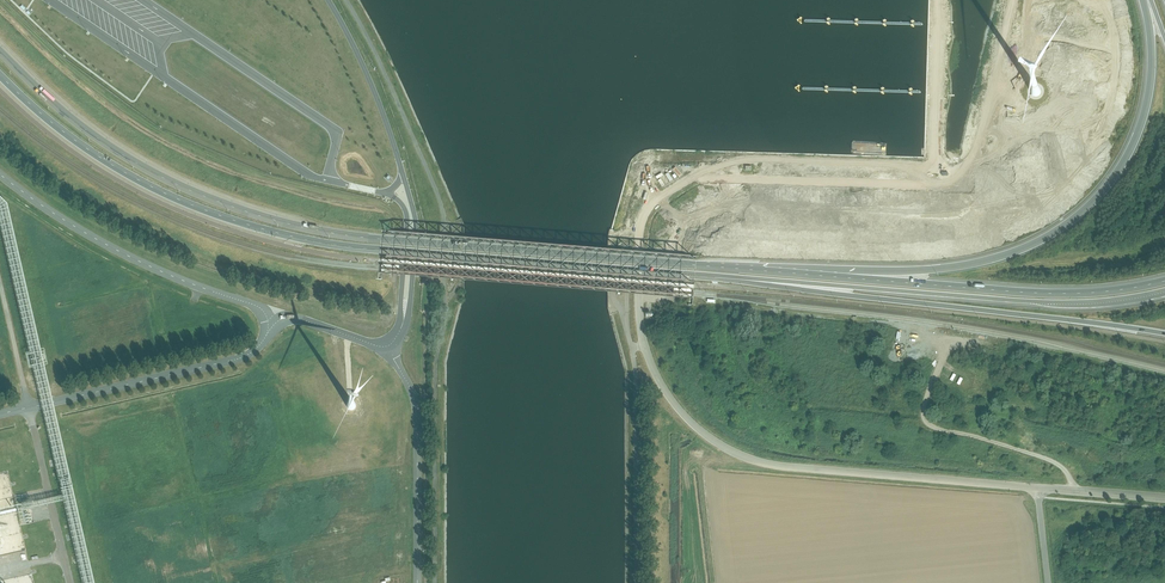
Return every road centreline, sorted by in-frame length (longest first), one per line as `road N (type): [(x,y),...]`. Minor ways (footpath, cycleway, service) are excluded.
road 1 (primary): [(863,281),(382,241),(290,226),(133,163),(69,118),(0,53)]
road 2 (primary): [(0,77),(126,175),(263,231),(355,250),(769,284)]
road 3 (motorway): [(1148,0),(1144,117),(1127,157),(1086,210),(999,259),(863,281)]
road 4 (unclassified): [(1037,488),(790,467),(744,456),(683,415),(644,345)]
road 5 (motorway): [(769,284),(1164,334)]
road 6 (primary): [(769,284),(1068,304),(1164,292)]
road 7 (primary): [(1164,283),(1068,295),(863,281)]
road 8 (track): [(1067,490),(1059,467),(927,422),(927,400),(952,342)]
road 9 (unknown): [(936,25),(805,21)]
road 10 (unknown): [(933,93),(802,89)]
road 11 (unclassified): [(644,345),(644,217)]
road 12 (tertiary): [(1037,488),(1164,498)]

